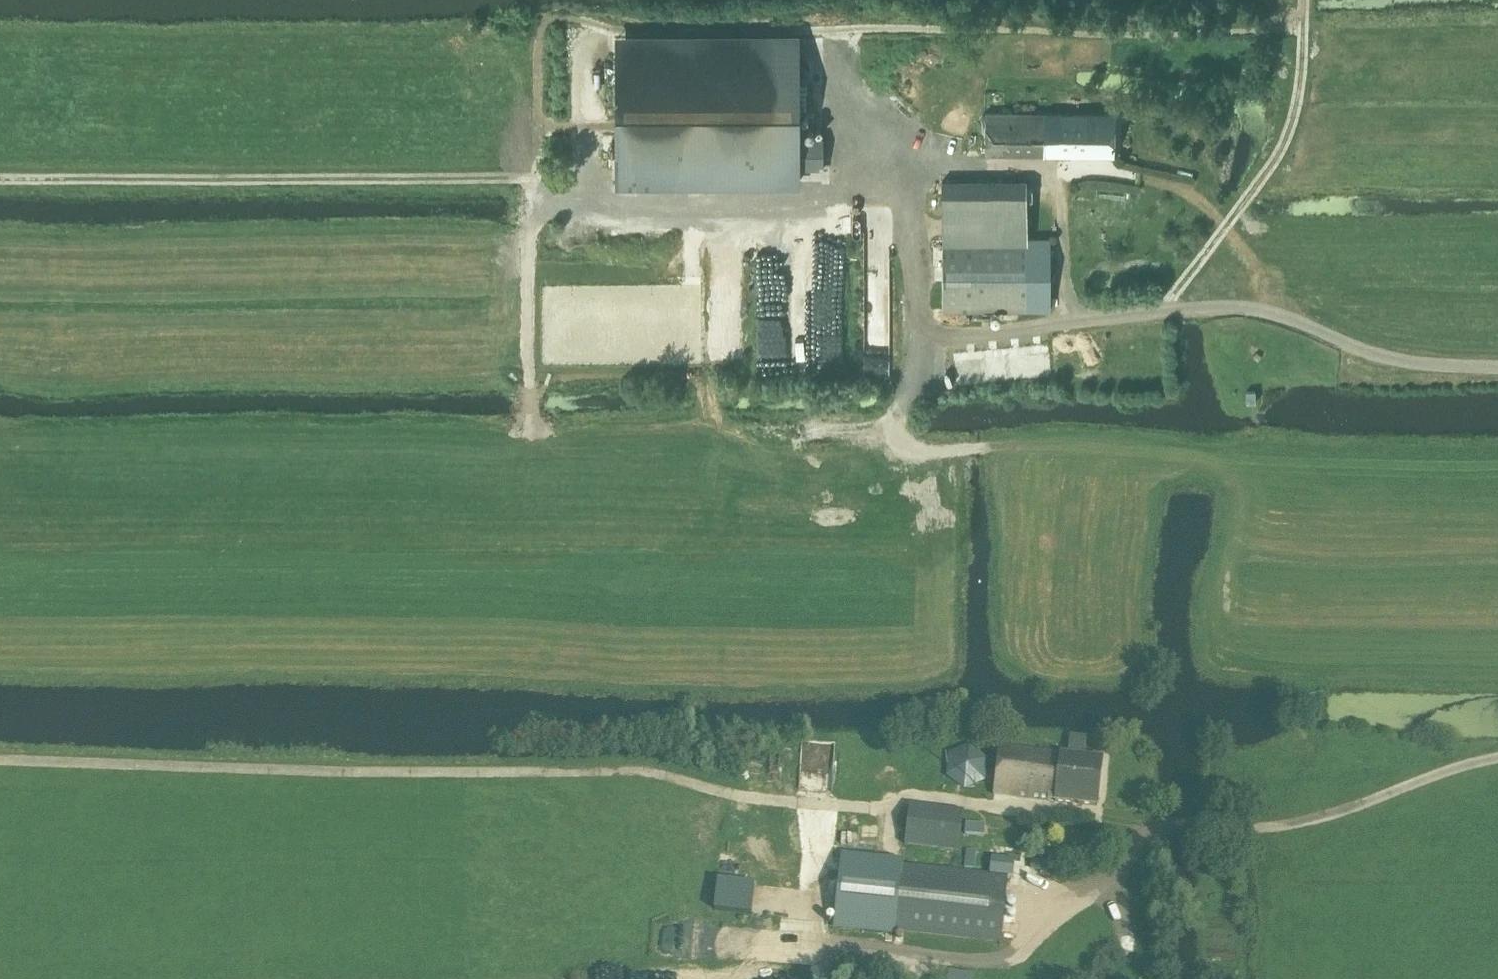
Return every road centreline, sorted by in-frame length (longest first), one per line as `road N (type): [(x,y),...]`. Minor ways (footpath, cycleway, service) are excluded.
road 1 (track): [(926,334),(889,225),(845,198),(629,200),(592,181),(0,181)]
road 2 (track): [(885,810),(742,799),(635,773),(0,760)]
road 3 (track): [(1145,822),(1107,888),(1062,892),(996,958),(832,943),(824,978)]

